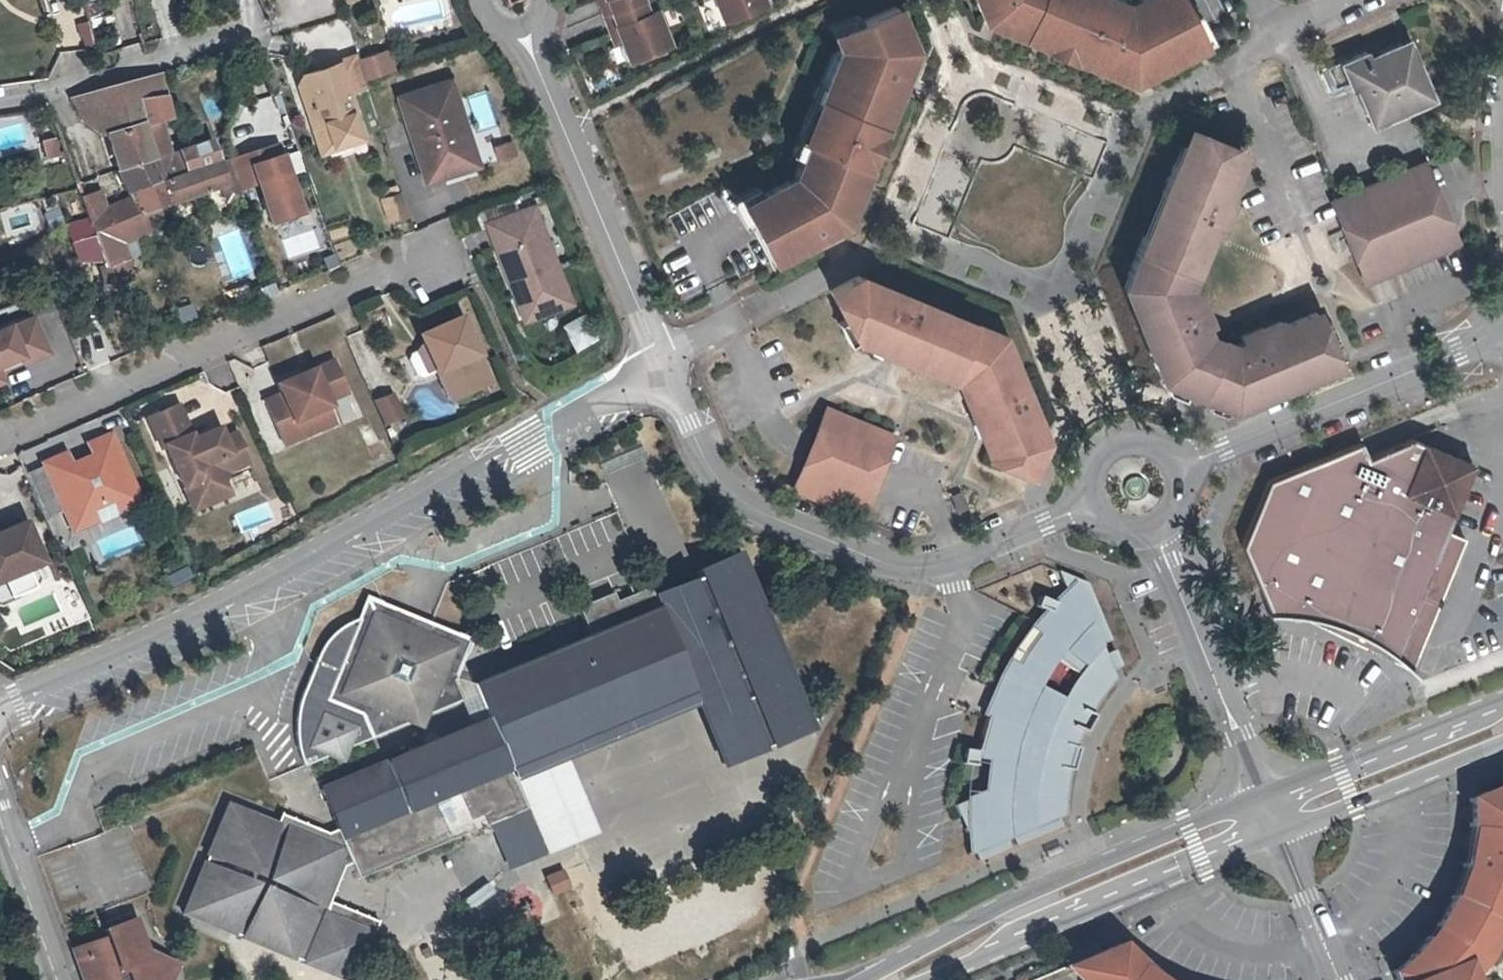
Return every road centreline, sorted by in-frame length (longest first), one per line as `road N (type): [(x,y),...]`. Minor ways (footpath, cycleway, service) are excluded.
road 1 (residential): [(0,709),(254,592),(527,445),(659,359)]
road 2 (unclassified): [(0,439),(459,246),(477,284)]
road 3 (unclassified): [(659,359),(700,453),(736,497),(890,566),(949,564),(1086,506)]
road 4 (primary): [(1273,815),(889,979)]
road 5 (residential): [(659,359),(527,29)]
road 6 (residential): [(1183,466),(1458,351),(1502,321)]
road 7 (unclassified): [(1155,535),(1273,815)]
road 8 (residential): [(0,98),(253,28)]
road 9 (primary): [(1502,718),(1273,815)]
road 10 (residential): [(1273,815),(1338,979)]
road 11 (residential): [(56,979),(0,818)]
road 12 (unclassified): [(1183,466),(1152,437),(1109,442),(1084,477),(1086,506)]

